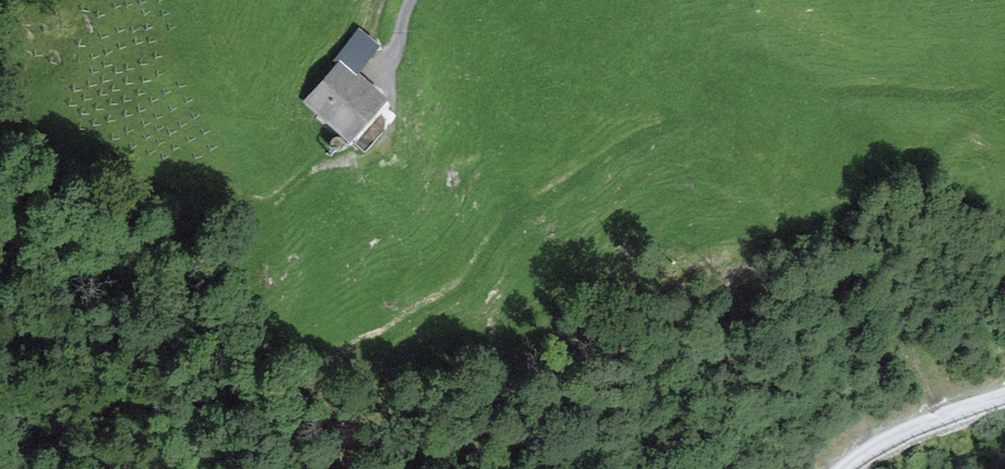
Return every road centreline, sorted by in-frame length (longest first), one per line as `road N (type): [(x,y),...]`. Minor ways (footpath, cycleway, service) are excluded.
road 1 (track): [(244,375),(278,388),(394,329),(470,280),(512,220),(562,186),(696,121),(831,95),(973,91)]
road 2 (track): [(836,468),(909,426),(1004,392)]

